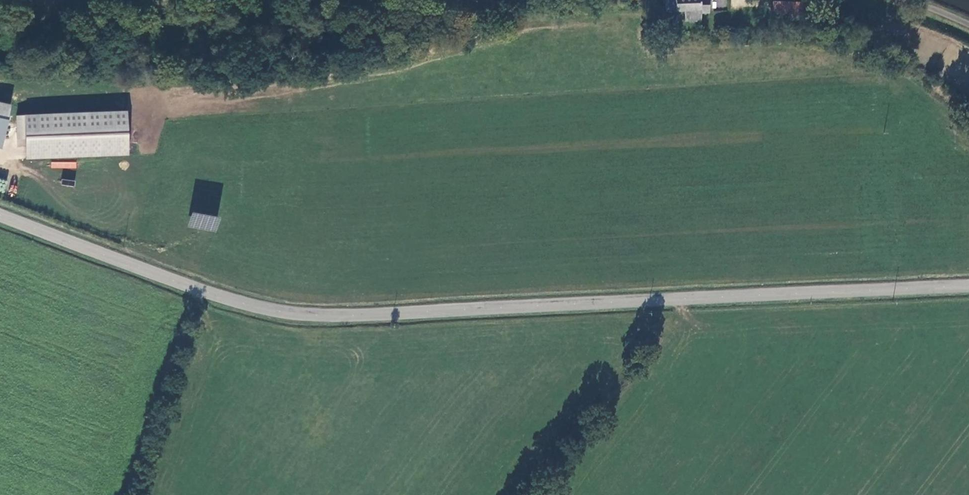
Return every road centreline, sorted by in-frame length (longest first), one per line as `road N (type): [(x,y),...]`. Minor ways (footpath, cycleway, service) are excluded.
road 1 (tertiary): [(968,287),(301,313),(187,284),(0,215)]
road 2 (track): [(0,3),(195,0)]

